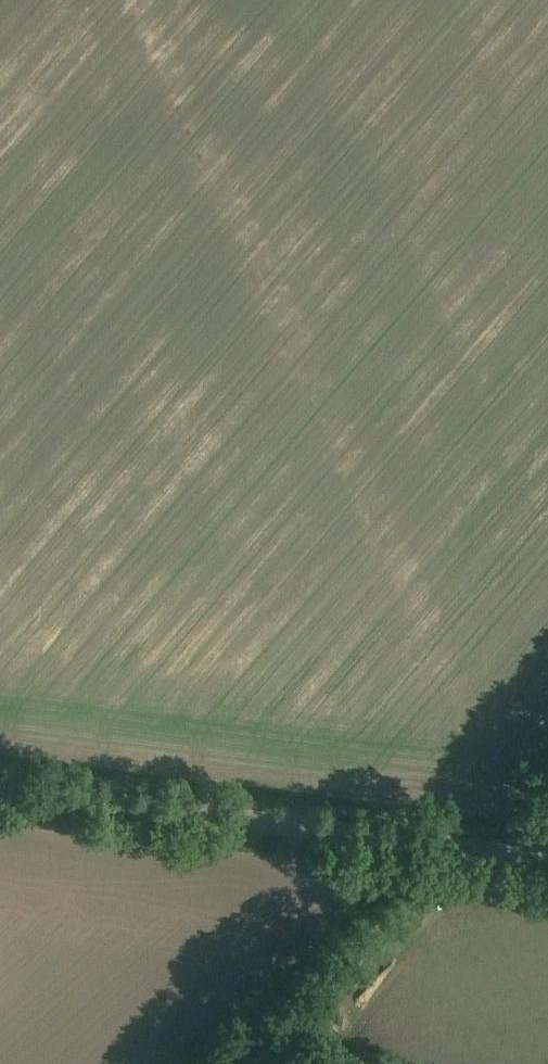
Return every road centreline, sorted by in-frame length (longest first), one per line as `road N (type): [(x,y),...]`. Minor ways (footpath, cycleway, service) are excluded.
road 1 (unclassified): [(0,797),(547,866)]

